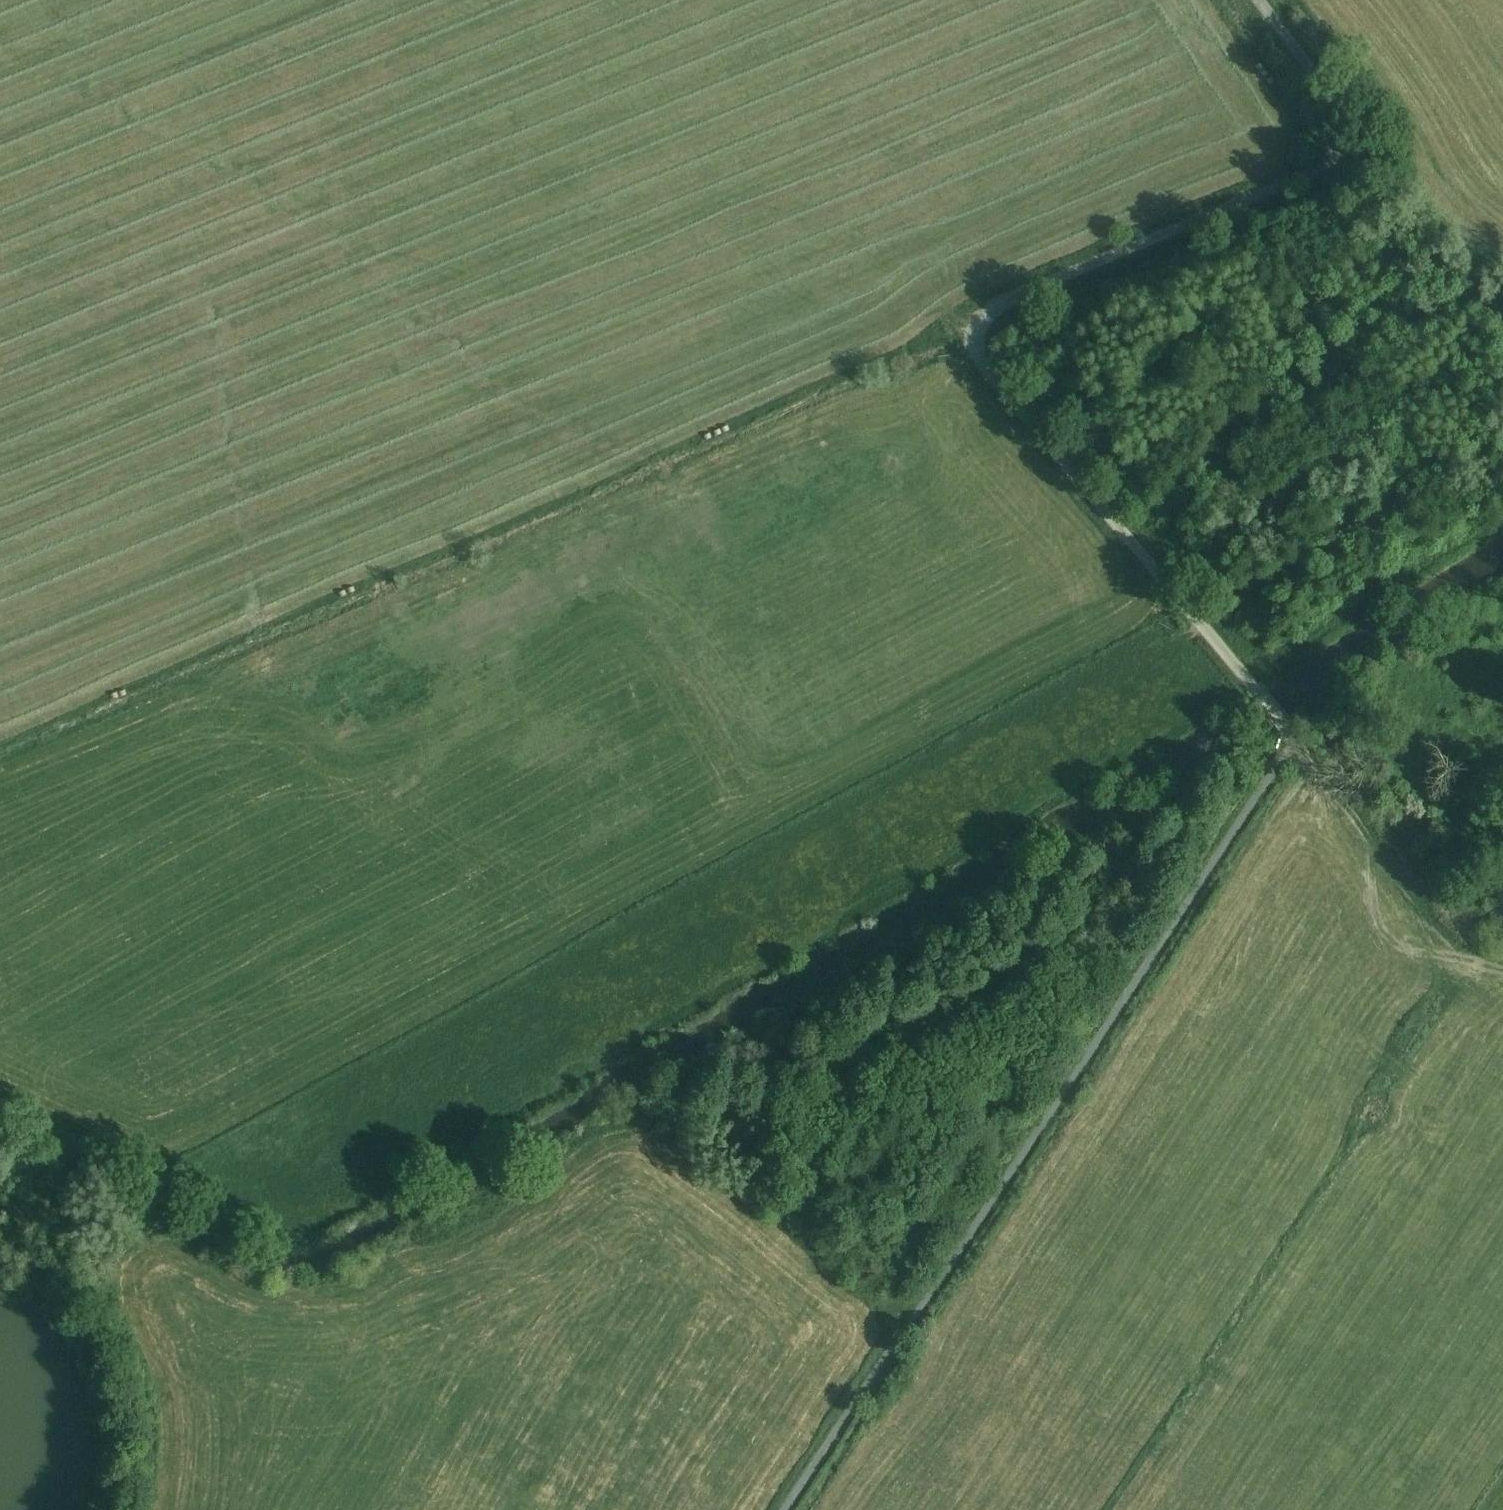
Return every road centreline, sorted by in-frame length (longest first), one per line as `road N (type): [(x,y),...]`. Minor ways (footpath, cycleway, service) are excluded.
road 1 (unclassified): [(1289,729),(978,351),(984,320),(1027,292),(1336,162),(1341,118),(1261,0)]
road 2 (track): [(1345,139),(1414,189),(1502,315)]

